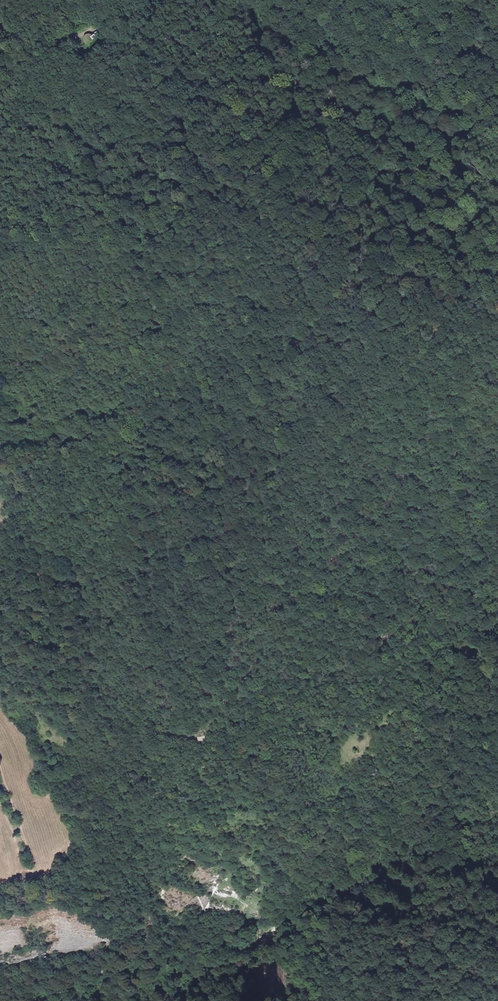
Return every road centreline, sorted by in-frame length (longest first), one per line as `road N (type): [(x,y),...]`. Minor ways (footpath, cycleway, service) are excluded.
road 1 (track): [(102,24),(79,29),(34,65),(0,119)]

